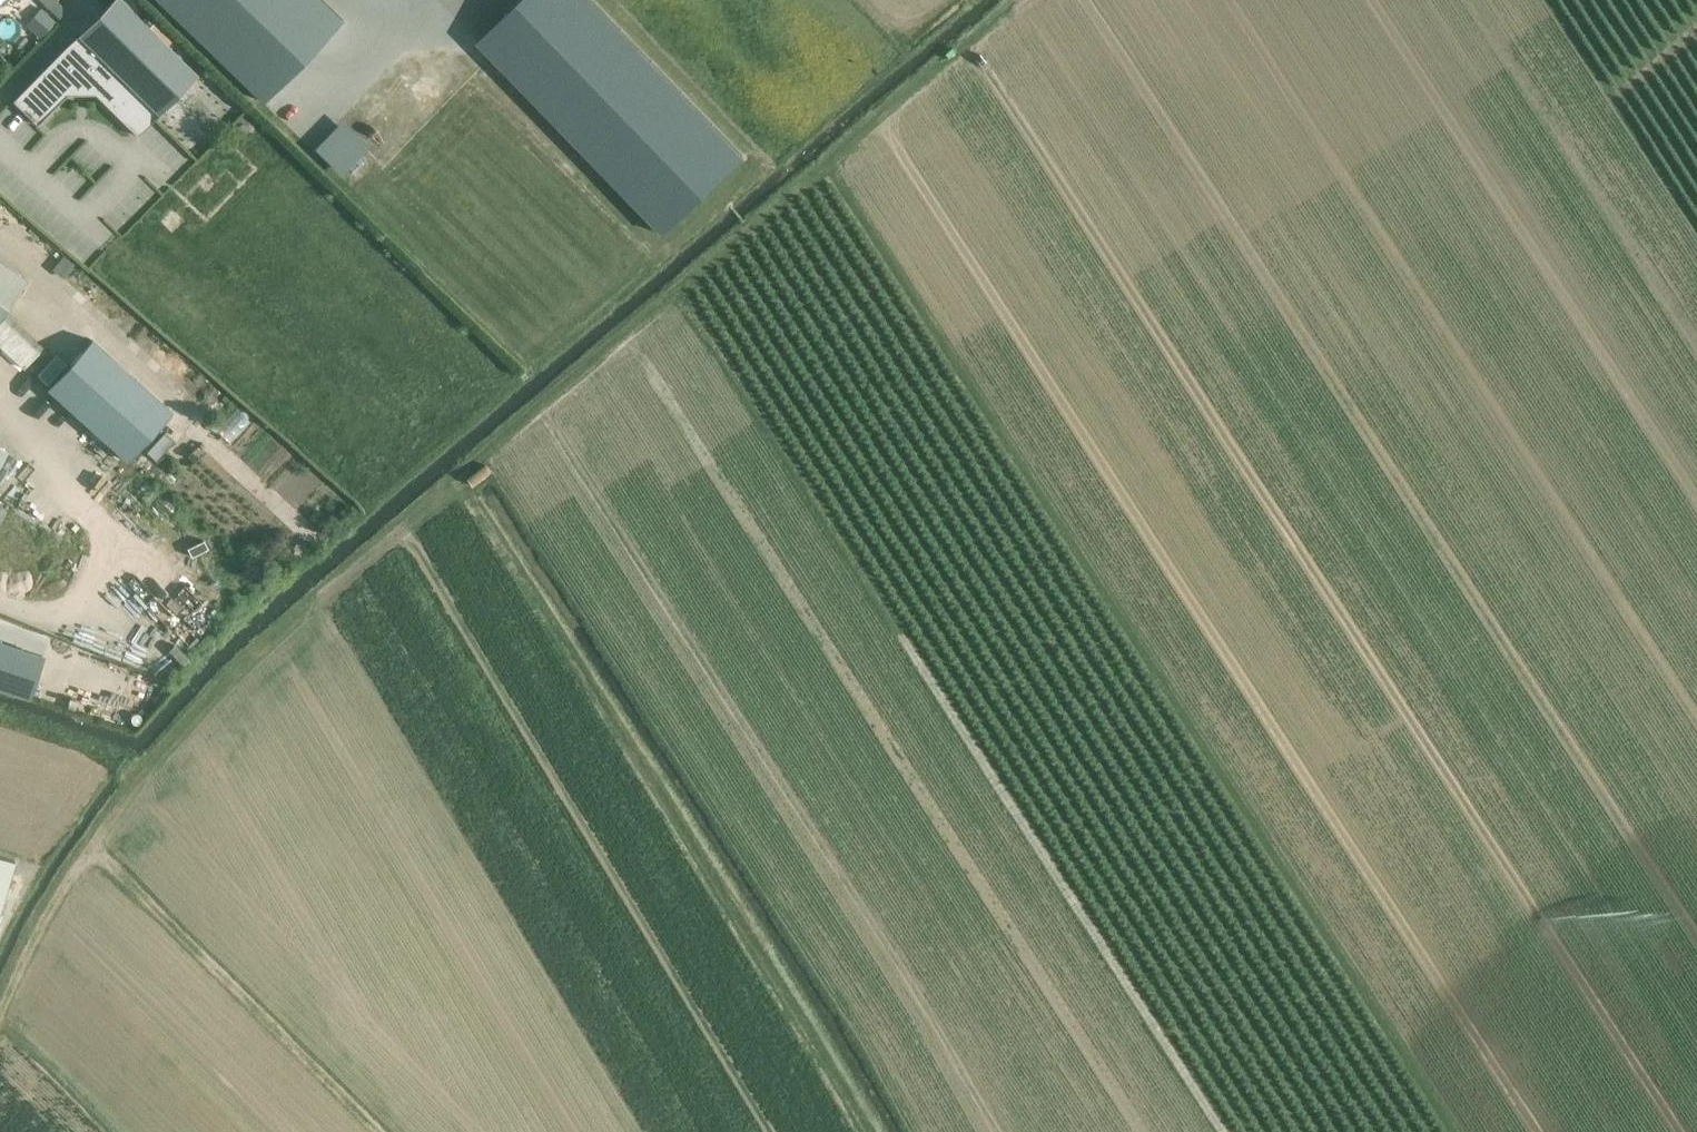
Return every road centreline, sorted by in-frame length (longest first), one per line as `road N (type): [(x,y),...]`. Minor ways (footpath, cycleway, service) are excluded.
road 1 (track): [(1221,1131),(906,640)]
road 2 (track): [(383,1131),(107,861)]

